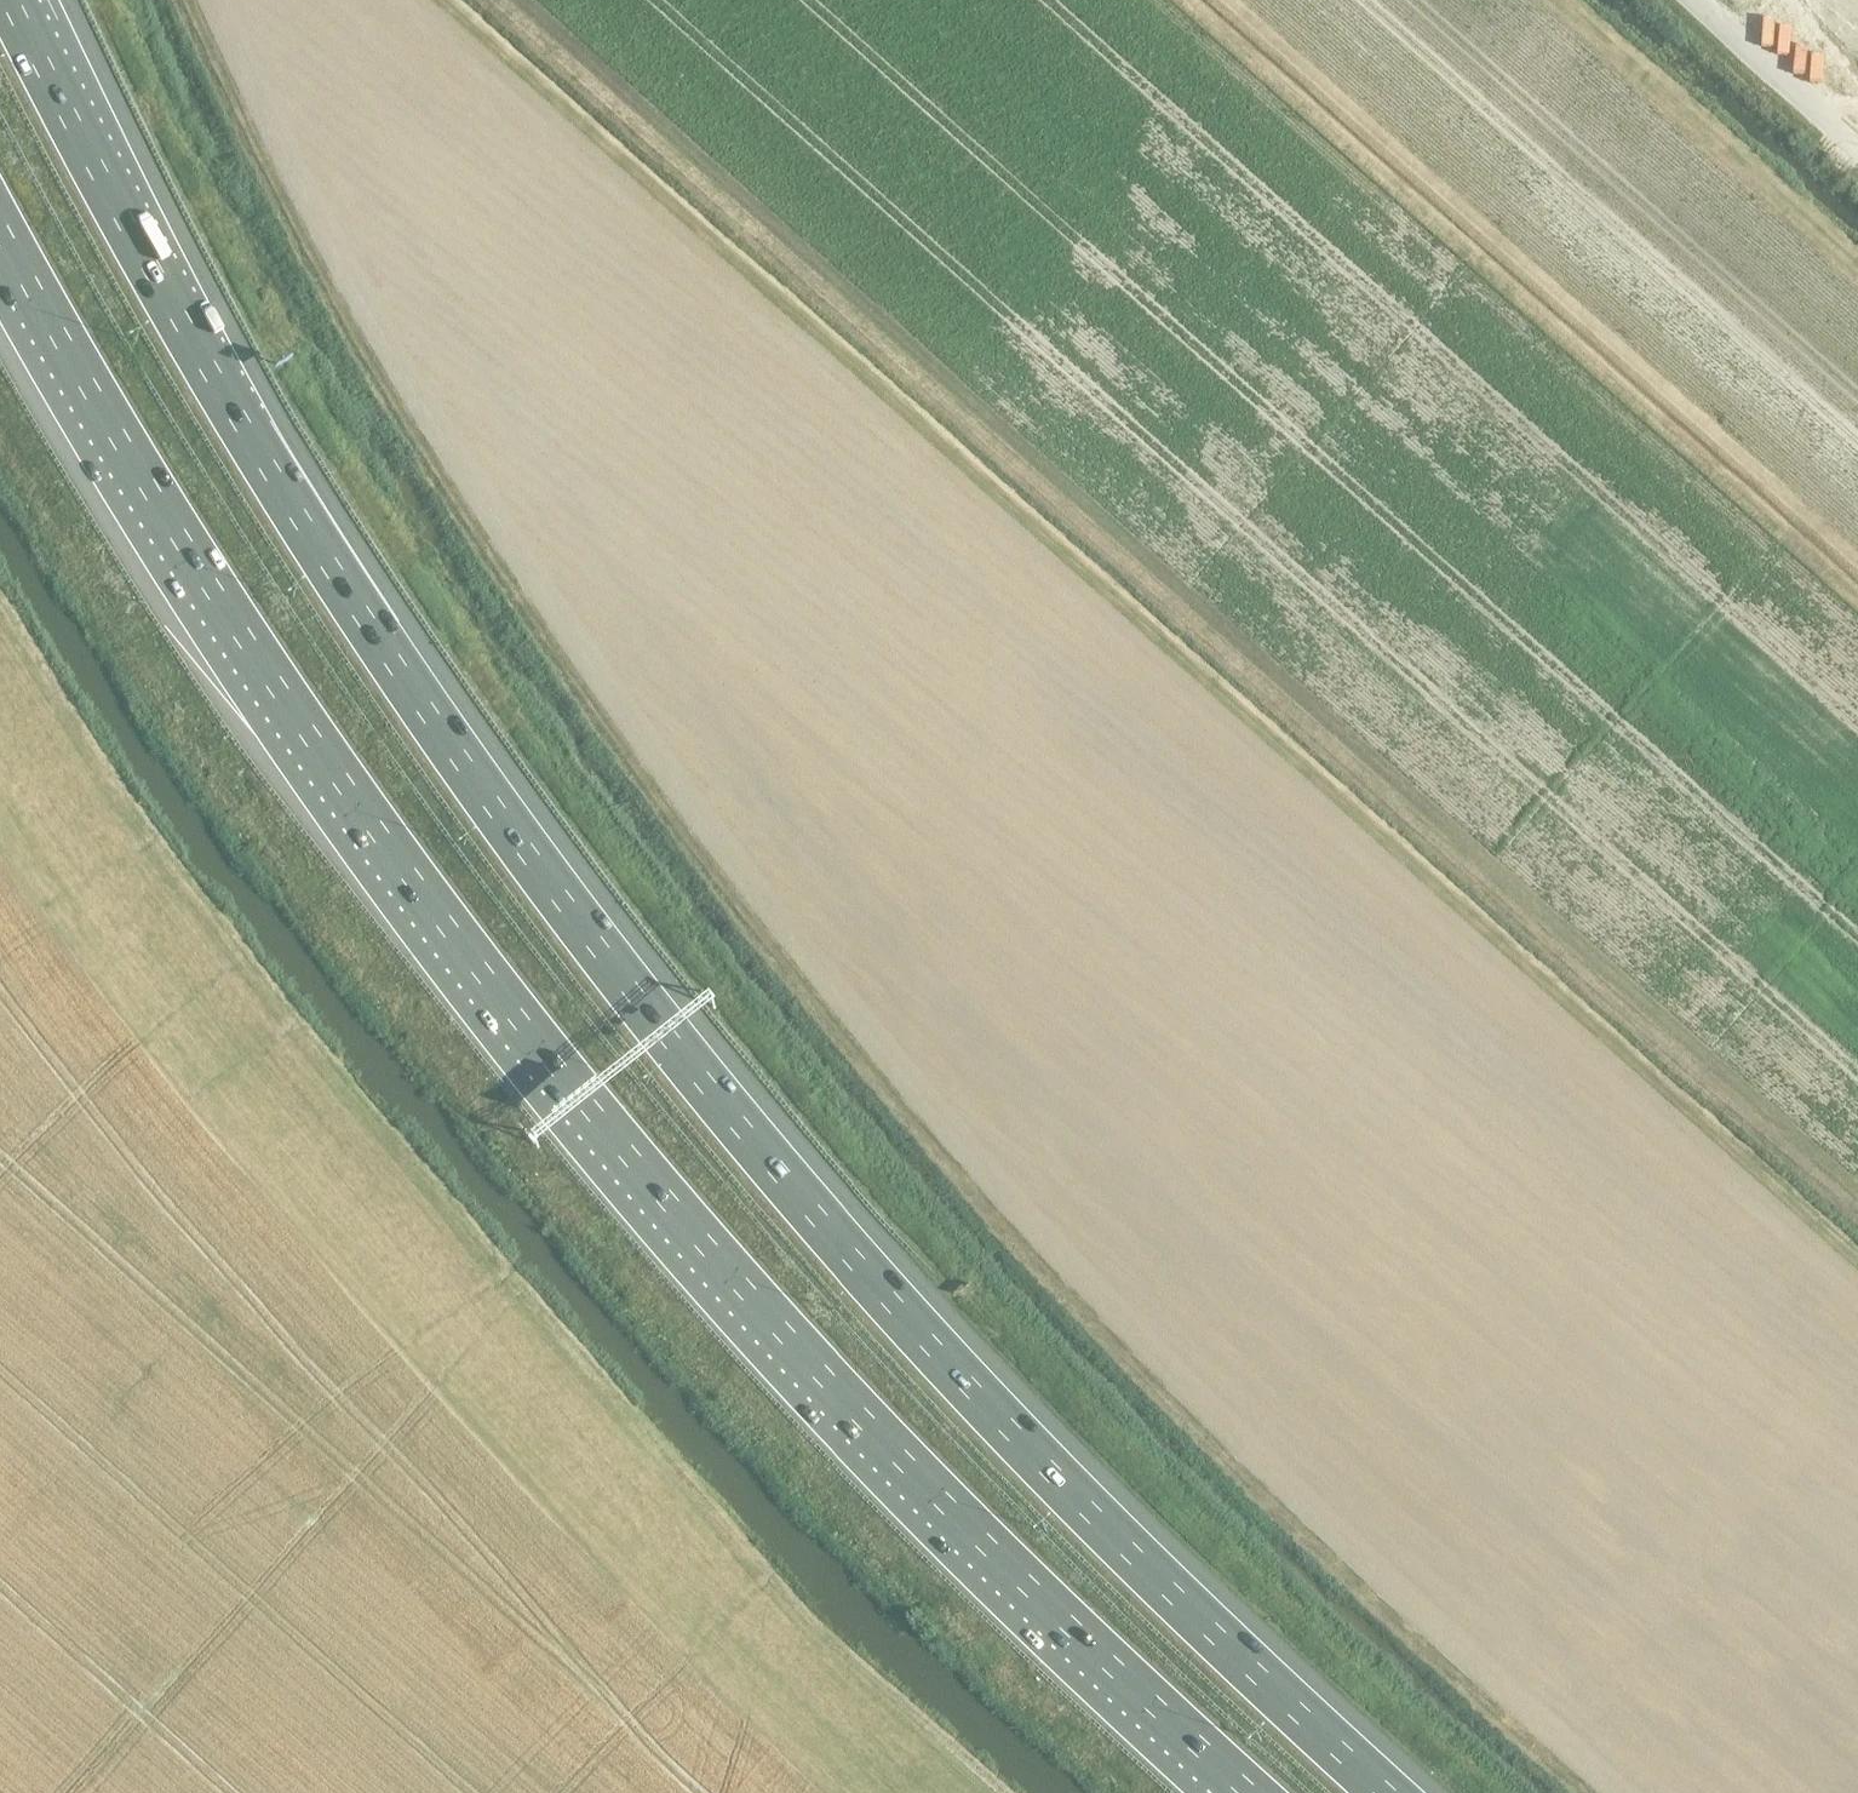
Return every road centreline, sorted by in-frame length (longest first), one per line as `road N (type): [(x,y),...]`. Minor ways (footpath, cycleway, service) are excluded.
road 1 (motorway): [(1394,1792),(1081,1500),(937,1349),(635,994),(392,657),(250,429),(153,269),(13,0)]
road 2 (motorway): [(0,228),(278,686),(444,923),(555,1064),(865,1421),(1249,1792)]
road 3 (unclassified): [(1857,146),(1695,0)]

